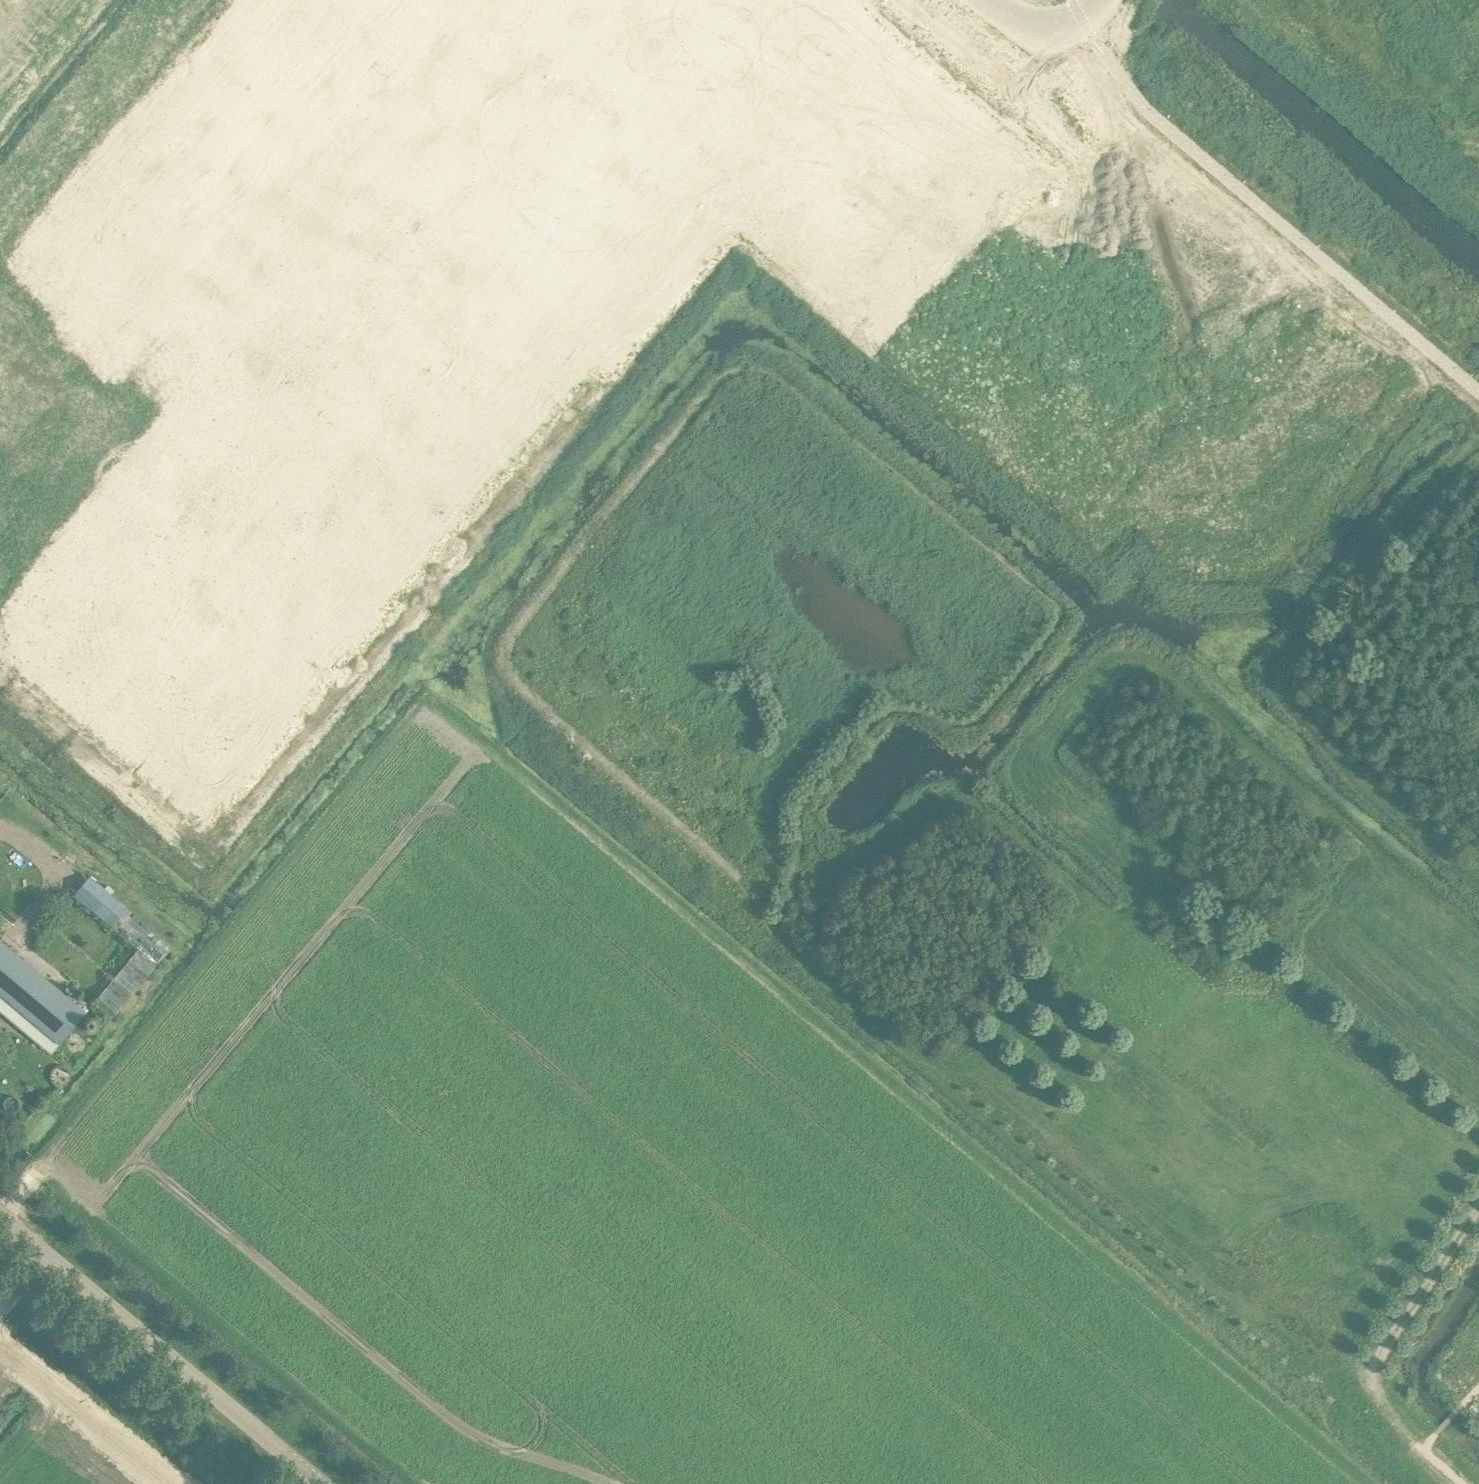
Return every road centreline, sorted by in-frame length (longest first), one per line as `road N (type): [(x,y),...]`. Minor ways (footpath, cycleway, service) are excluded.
road 1 (residential): [(8,0),(469,386),(392,483),(269,545),(221,680),(142,771),(0,650)]
road 2 (residential): [(191,0),(541,301),(678,141),(769,127),(839,44)]
road 3 (unclassified): [(319,1483),(43,1255)]
road 4 (tertiary): [(959,0),(1011,45),(1030,50),(1071,32),(1084,10)]

